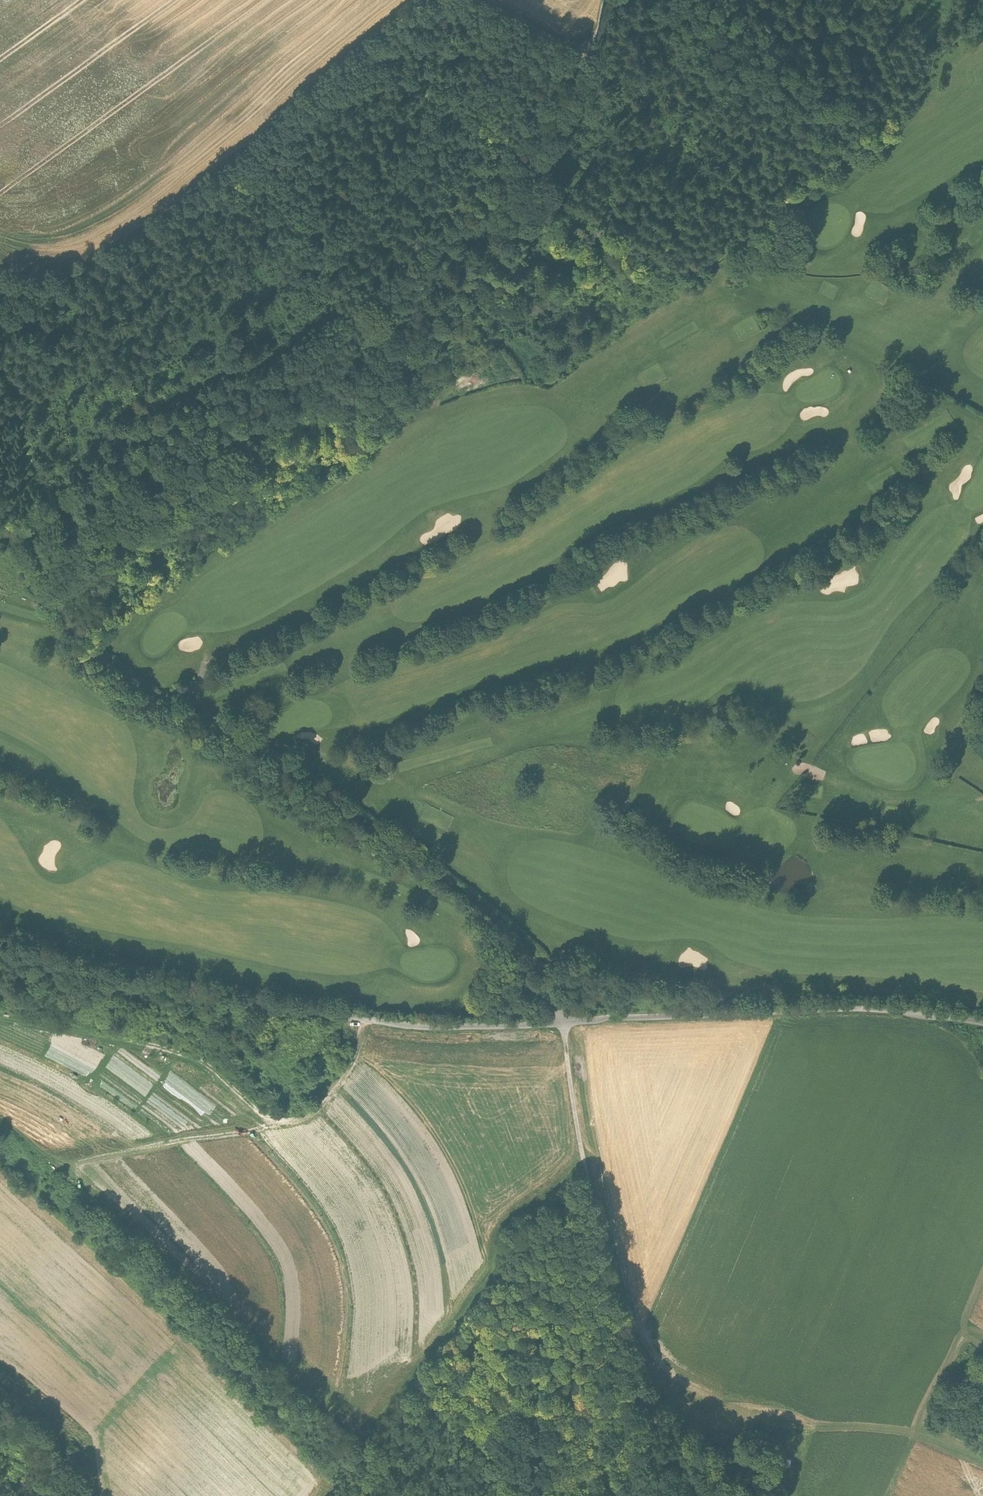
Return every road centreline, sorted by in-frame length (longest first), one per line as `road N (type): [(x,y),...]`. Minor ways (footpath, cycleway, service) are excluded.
road 1 (track): [(20,506),(88,608),(194,679),(323,749),(486,872),(533,925),(556,992),(576,1125),(646,1435),(713,1495)]
road 2 (unclassified): [(982,999),(861,983),(427,996),(73,954),(0,931)]
road 3 (track): [(573,24),(475,184),(393,252)]
road 4 (track): [(20,506),(159,419)]

